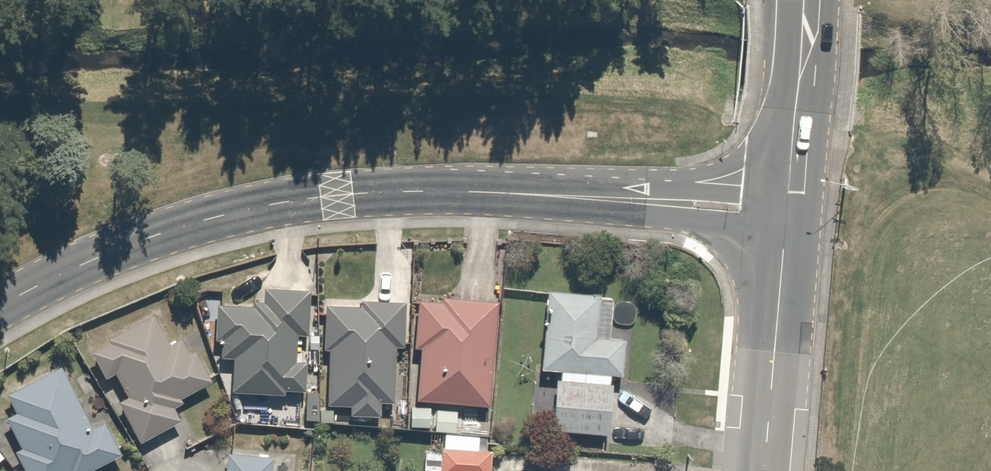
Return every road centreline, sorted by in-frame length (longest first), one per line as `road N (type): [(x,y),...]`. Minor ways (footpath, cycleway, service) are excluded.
road 1 (residential): [(0,307),(150,238),(339,195),(419,191),(786,213)]
road 2 (secondary): [(786,213),(764,470)]
road 3 (secondary): [(809,0),(786,213)]

